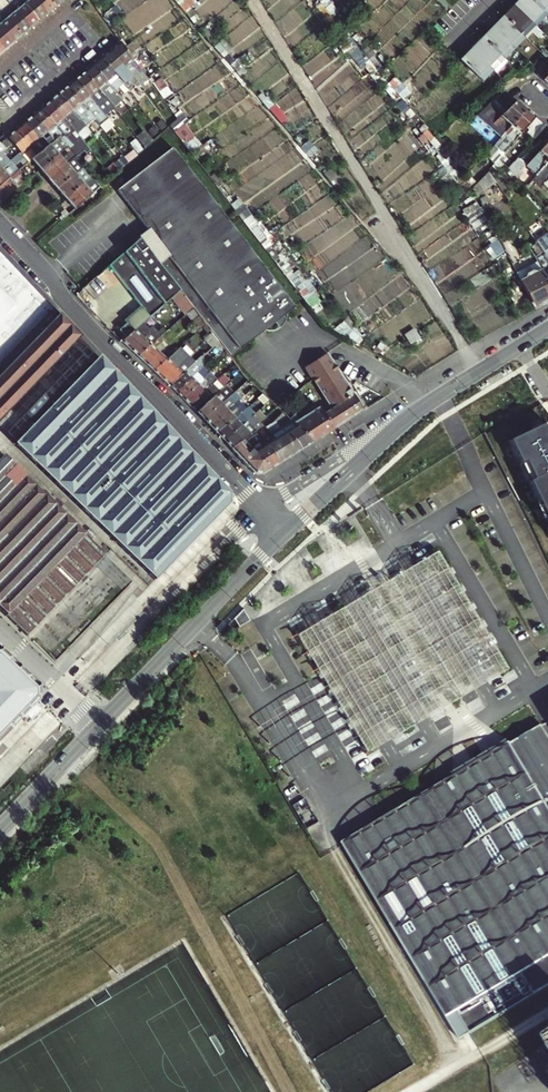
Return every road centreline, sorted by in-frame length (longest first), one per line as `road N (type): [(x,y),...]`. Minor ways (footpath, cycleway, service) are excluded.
road 1 (residential): [(0,228),(286,531)]
road 2 (tertiary): [(286,531),(427,403),(547,329)]
road 3 (tertiary): [(100,724),(286,531)]
road 4 (tertiary): [(0,830),(100,724)]
road 5 (unclassified): [(100,724),(0,628)]
road 6 (residential): [(0,123),(101,40)]

